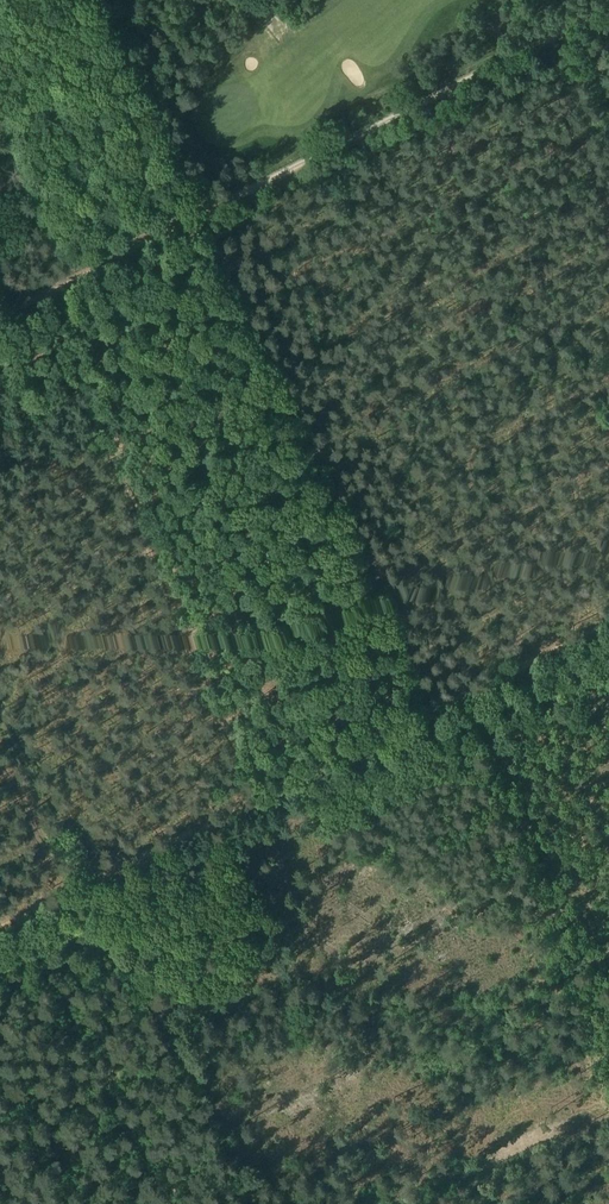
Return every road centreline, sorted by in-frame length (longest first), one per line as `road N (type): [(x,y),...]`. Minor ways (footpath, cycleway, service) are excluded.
road 1 (track): [(0,913),(608,615)]
road 2 (track): [(608,10),(7,316)]

